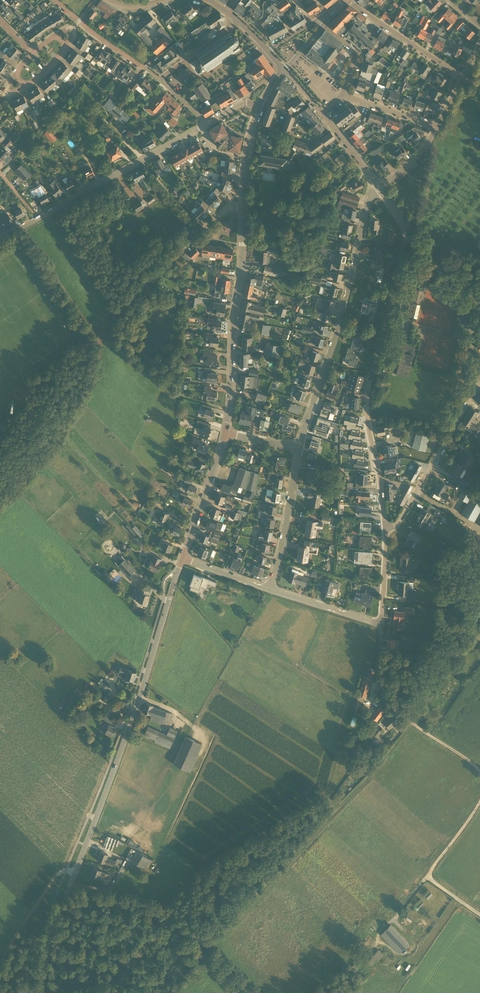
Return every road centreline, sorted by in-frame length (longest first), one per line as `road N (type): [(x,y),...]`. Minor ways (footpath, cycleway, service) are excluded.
road 1 (tertiary): [(44,992),(52,942),(182,558)]
road 2 (track): [(199,944),(303,847),(412,723),(479,772)]
road 3 (residential): [(384,530),(369,398),(407,230)]
road 4 (residential): [(299,448),(366,208),(380,189)]
road 5 (residential): [(0,239),(202,126)]
road 6 (tertiary): [(226,434),(244,207)]
road 7 (residential): [(384,530),(397,525),(479,384)]
road 8 (track): [(106,325),(21,402),(0,435)]
road 9 (residential): [(268,590),(299,448)]
road 10 (residential): [(347,0),(463,78)]
road 11 (tertiary): [(182,558),(226,434)]
road 12 (residential): [(158,79),(54,0)]

